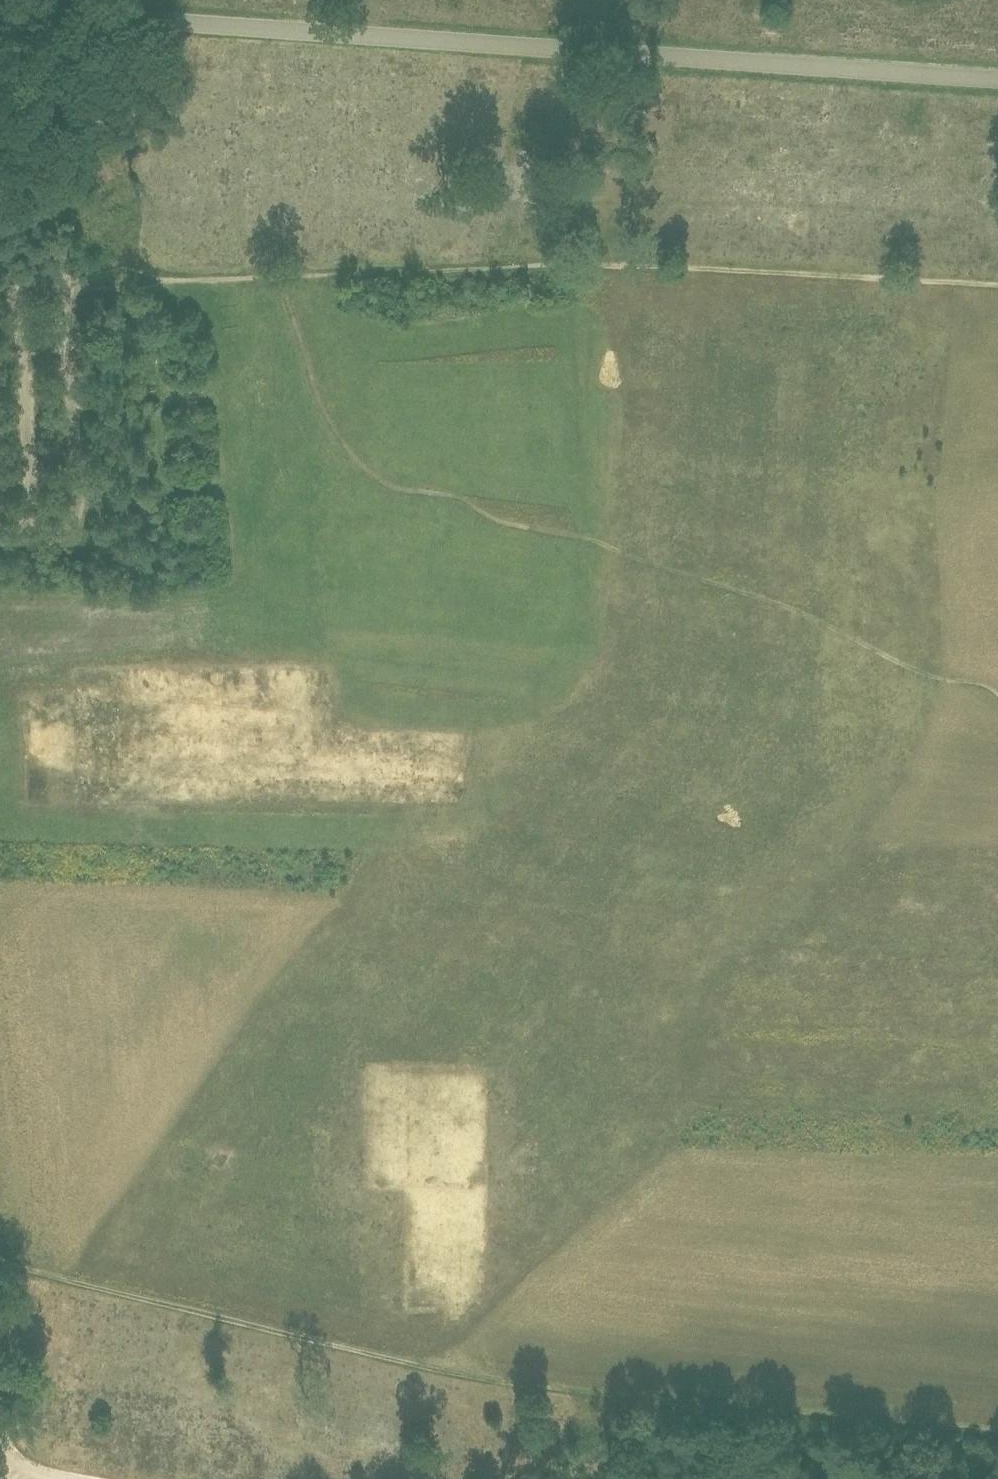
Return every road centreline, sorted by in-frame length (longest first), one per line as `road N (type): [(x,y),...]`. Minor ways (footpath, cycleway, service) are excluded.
road 1 (unclassified): [(997,79),(0,6)]
road 2 (track): [(281,273),(64,281)]

